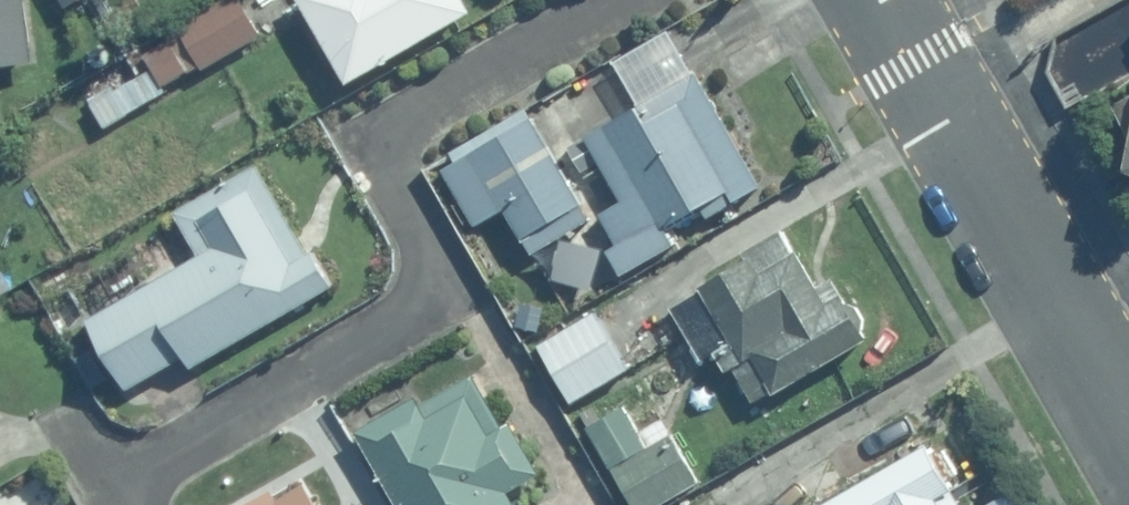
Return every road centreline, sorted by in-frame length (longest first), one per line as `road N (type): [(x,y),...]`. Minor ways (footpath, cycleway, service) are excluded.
road 1 (residential): [(884,0),(1128,429)]

